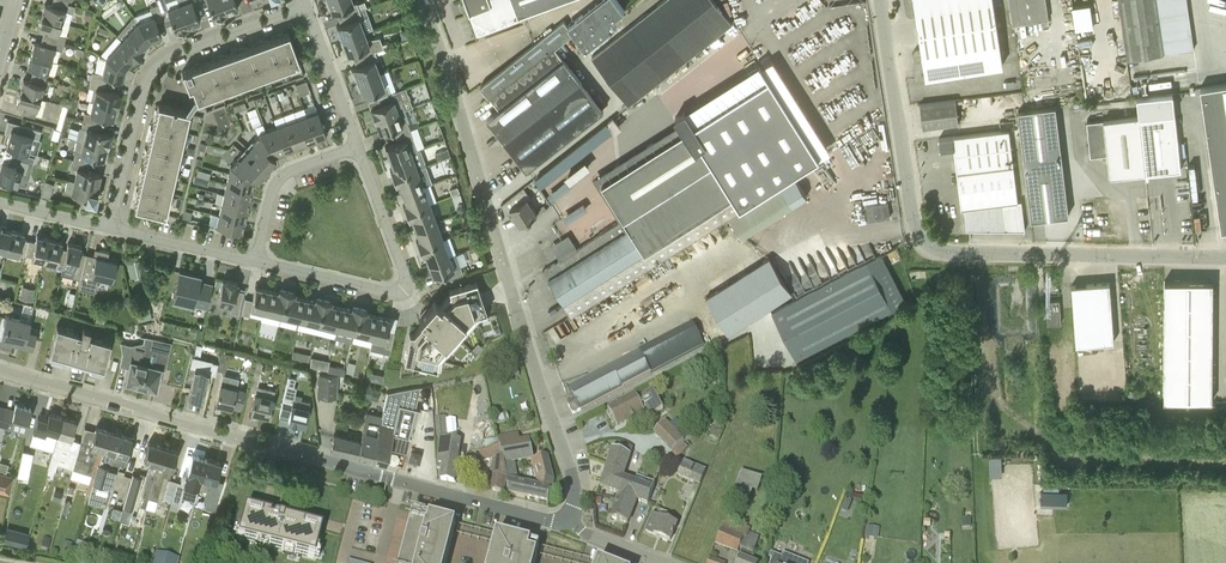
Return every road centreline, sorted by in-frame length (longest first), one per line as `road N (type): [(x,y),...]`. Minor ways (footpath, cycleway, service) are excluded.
road 1 (residential): [(565,517),(542,520),(0,369)]
road 2 (unclassified): [(1225,258),(926,249),(882,0)]
road 3 (residential): [(565,517),(575,484),(423,0)]
road 4 (residential): [(110,228),(142,100),(164,61),(306,7)]
road 5 (residential): [(358,147),(404,288),(386,294),(256,262)]
road 6 (residential): [(256,262),(279,182),(358,147)]
road 7 (residential): [(256,262),(110,228)]
road 8 (residential): [(306,7),(358,147)]

